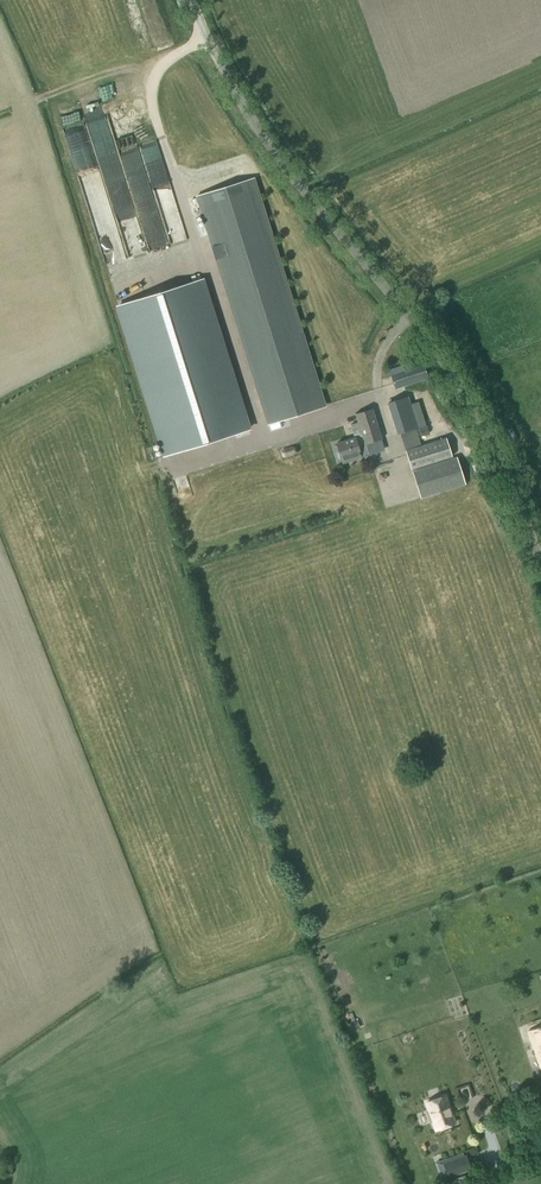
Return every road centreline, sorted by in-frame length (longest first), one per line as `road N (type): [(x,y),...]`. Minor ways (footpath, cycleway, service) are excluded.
road 1 (unclassified): [(540,561),(471,386),(242,109),(192,0)]

